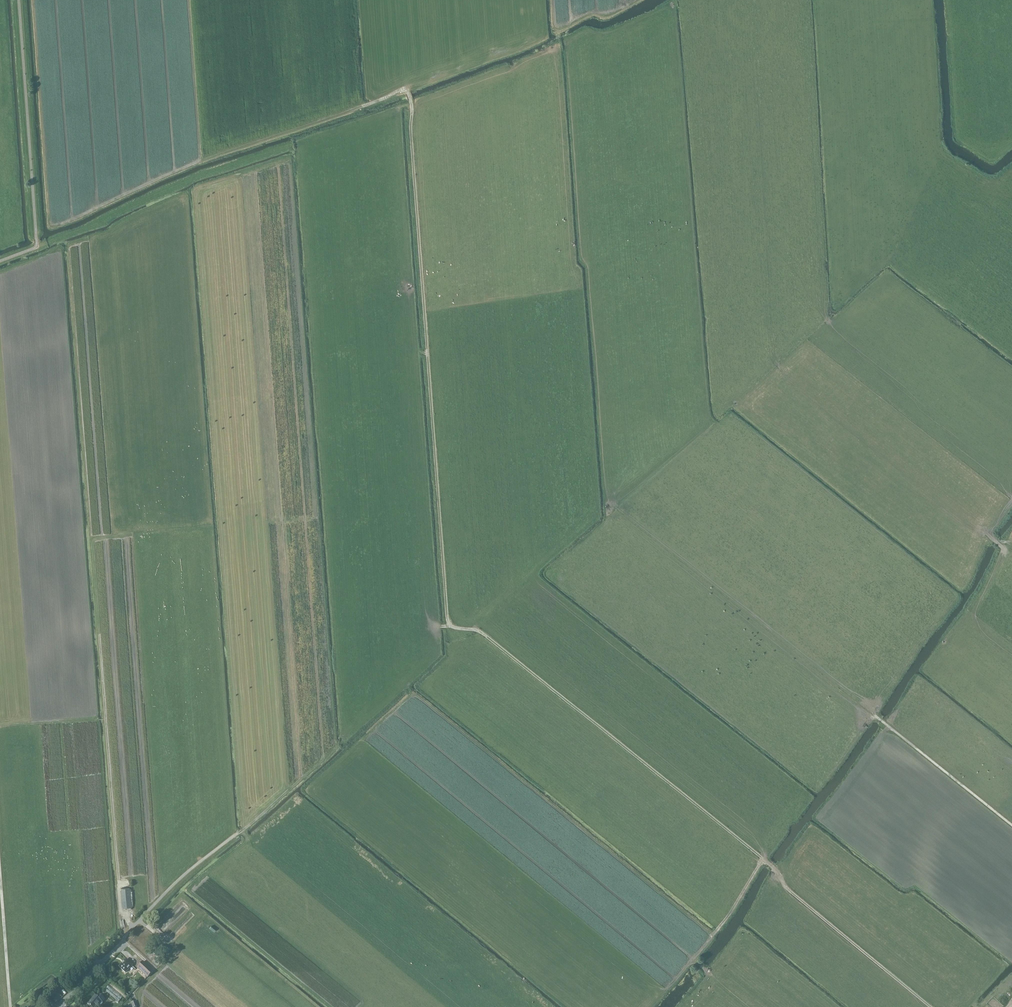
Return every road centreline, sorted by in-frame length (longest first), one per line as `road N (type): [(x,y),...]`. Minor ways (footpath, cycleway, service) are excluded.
road 1 (track): [(363,106),(407,90),(411,104),(450,626),(436,627)]
road 2 (track): [(487,637),(762,857),(786,887),(931,1006)]
road 3 (track): [(411,104),(215,170),(36,245)]
road 4 (unclassified): [(57,1006),(172,886),(238,833)]
road 5 (track): [(11,1006),(0,867)]

